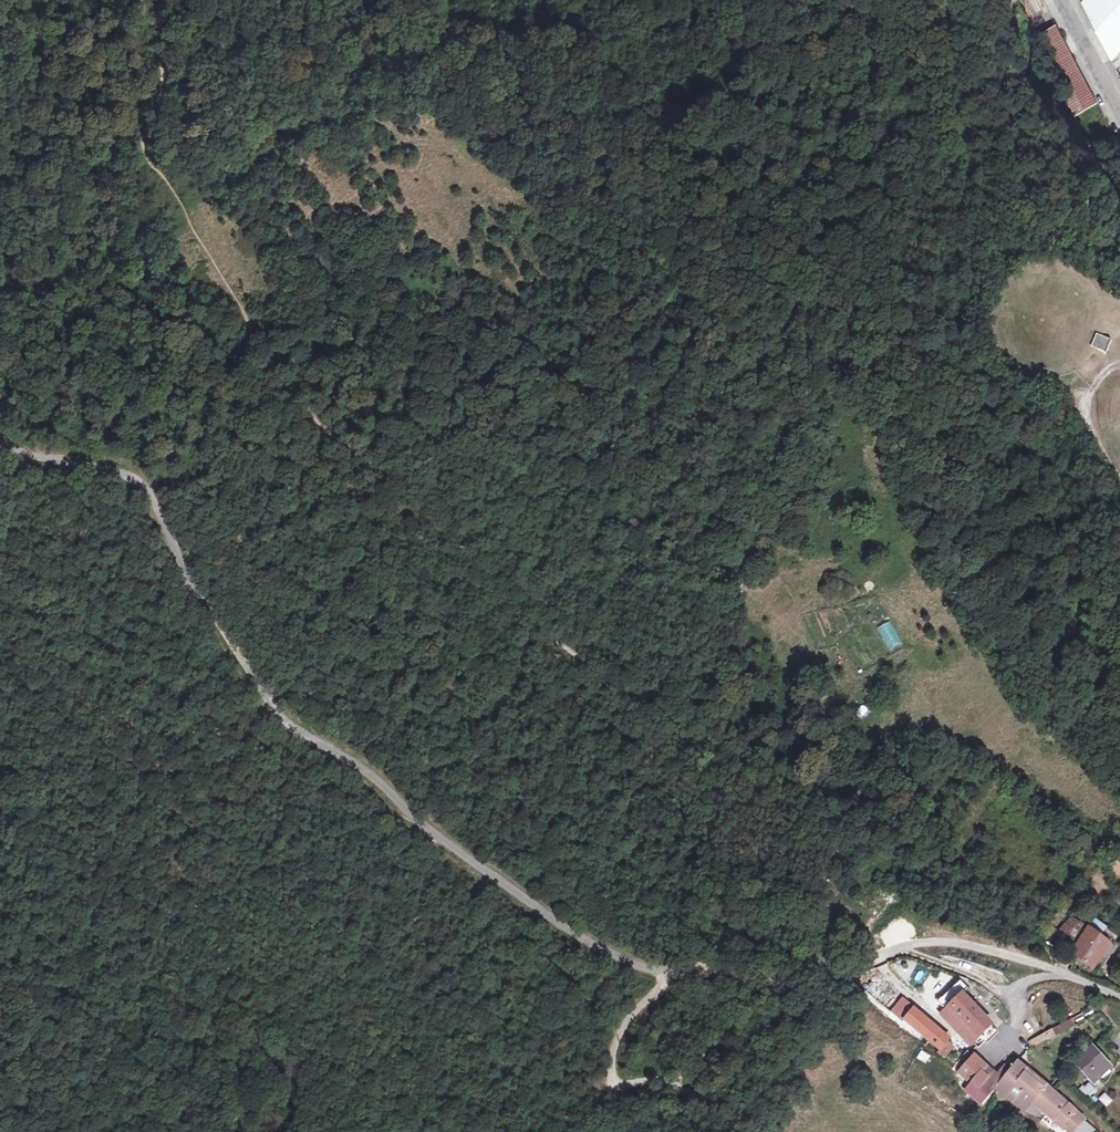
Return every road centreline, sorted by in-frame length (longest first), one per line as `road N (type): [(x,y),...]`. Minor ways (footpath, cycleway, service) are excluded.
road 1 (unclassified): [(0,436),(122,472),(144,488),(193,581),(287,716),(356,758),(405,804),(604,943),(660,966),(773,976),(938,942),(1017,956),(1119,993)]
road 2 (track): [(247,319),(272,372),(317,421),(391,472),(559,640),(632,701),(672,780),(733,842),(875,955)]
road 3 (residential): [(1057,0),(1119,120)]

